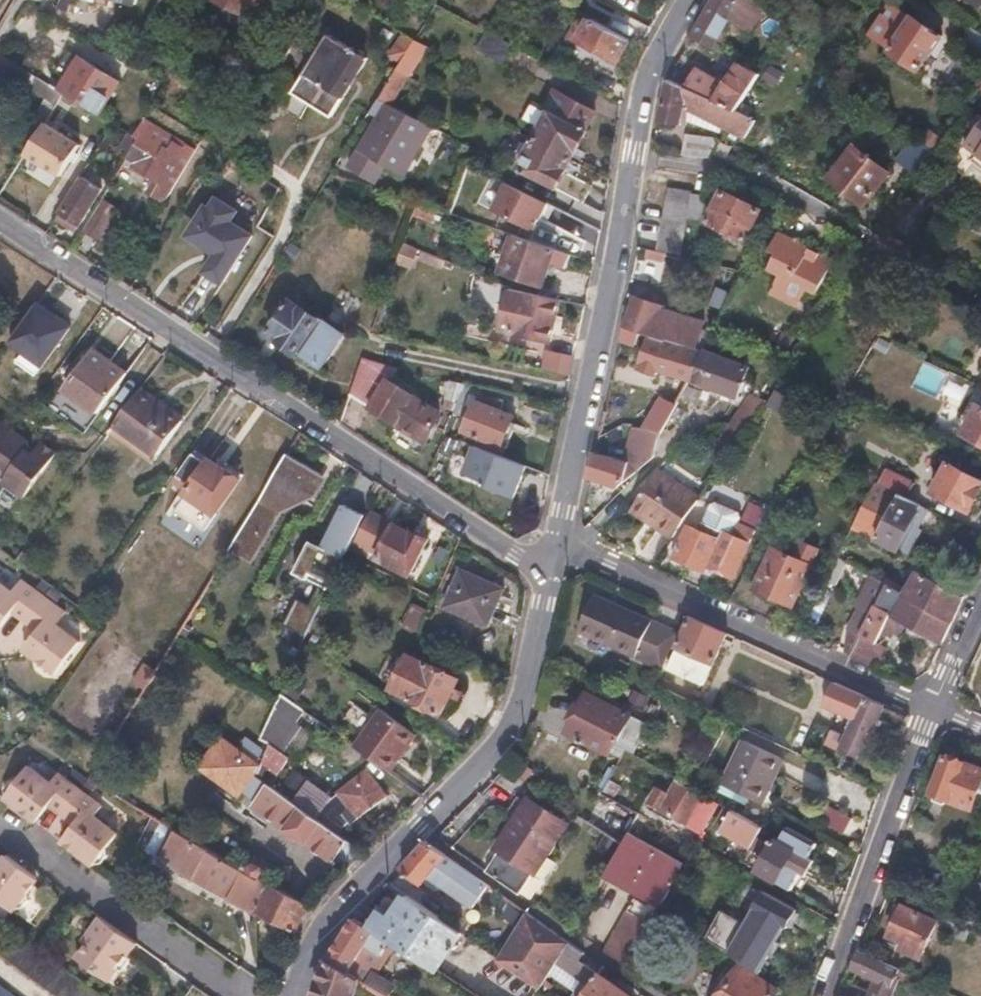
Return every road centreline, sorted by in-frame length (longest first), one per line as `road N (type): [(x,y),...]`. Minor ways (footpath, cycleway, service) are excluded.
road 1 (residential): [(547,575),(0,220)]
road 2 (residential): [(692,0),(642,99),(560,542)]
road 3 (residential): [(547,575),(526,696),(503,748),(323,923),(296,995)]
road 4 (residential): [(933,709),(560,542)]
road 5 (residential): [(825,995),(933,709)]
road 6 (residential): [(0,829),(240,995)]

